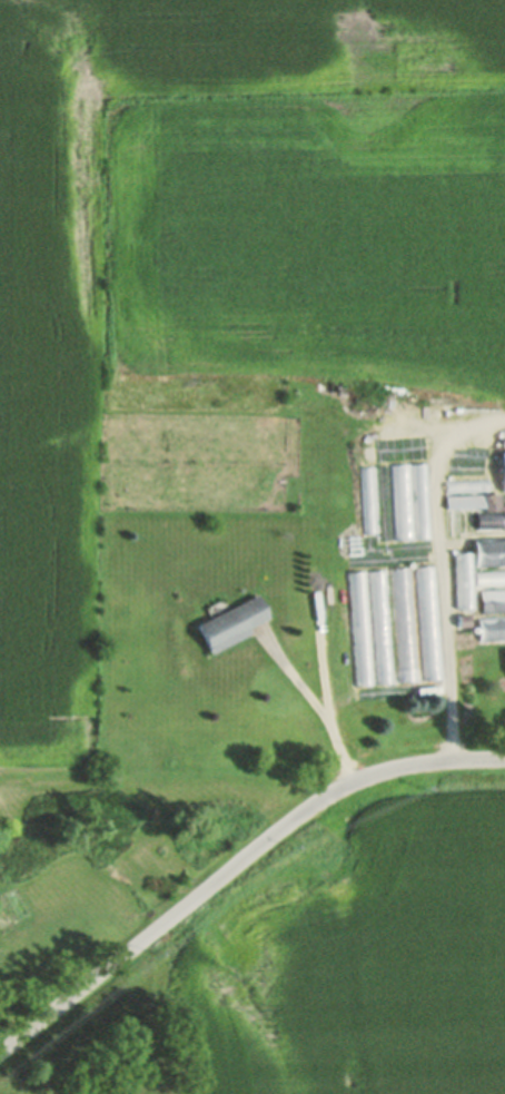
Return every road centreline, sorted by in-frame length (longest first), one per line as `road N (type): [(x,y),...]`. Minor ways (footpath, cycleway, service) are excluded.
road 1 (residential): [(504,759),(385,770),(335,791),(0,1056)]

